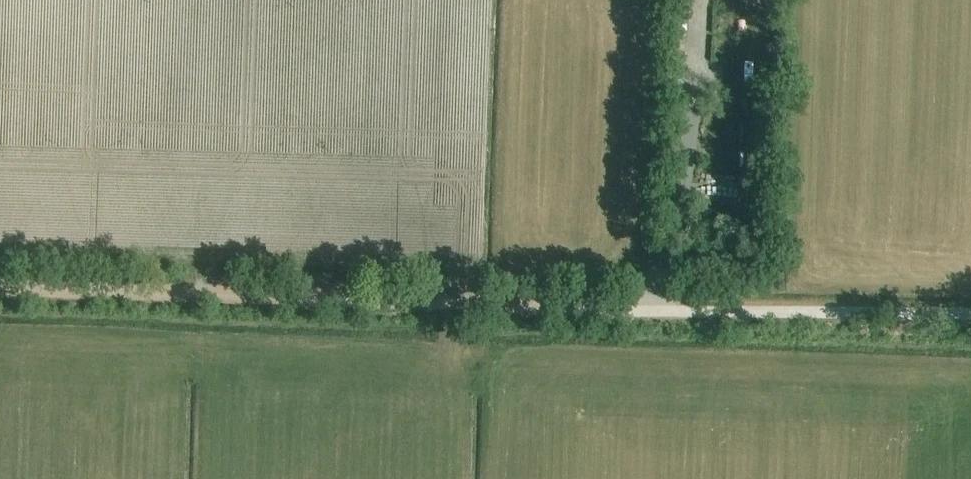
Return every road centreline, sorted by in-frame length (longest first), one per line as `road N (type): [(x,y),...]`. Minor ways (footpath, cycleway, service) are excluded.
road 1 (track): [(0,290),(629,311)]
road 2 (unclassified): [(629,311),(970,315)]

